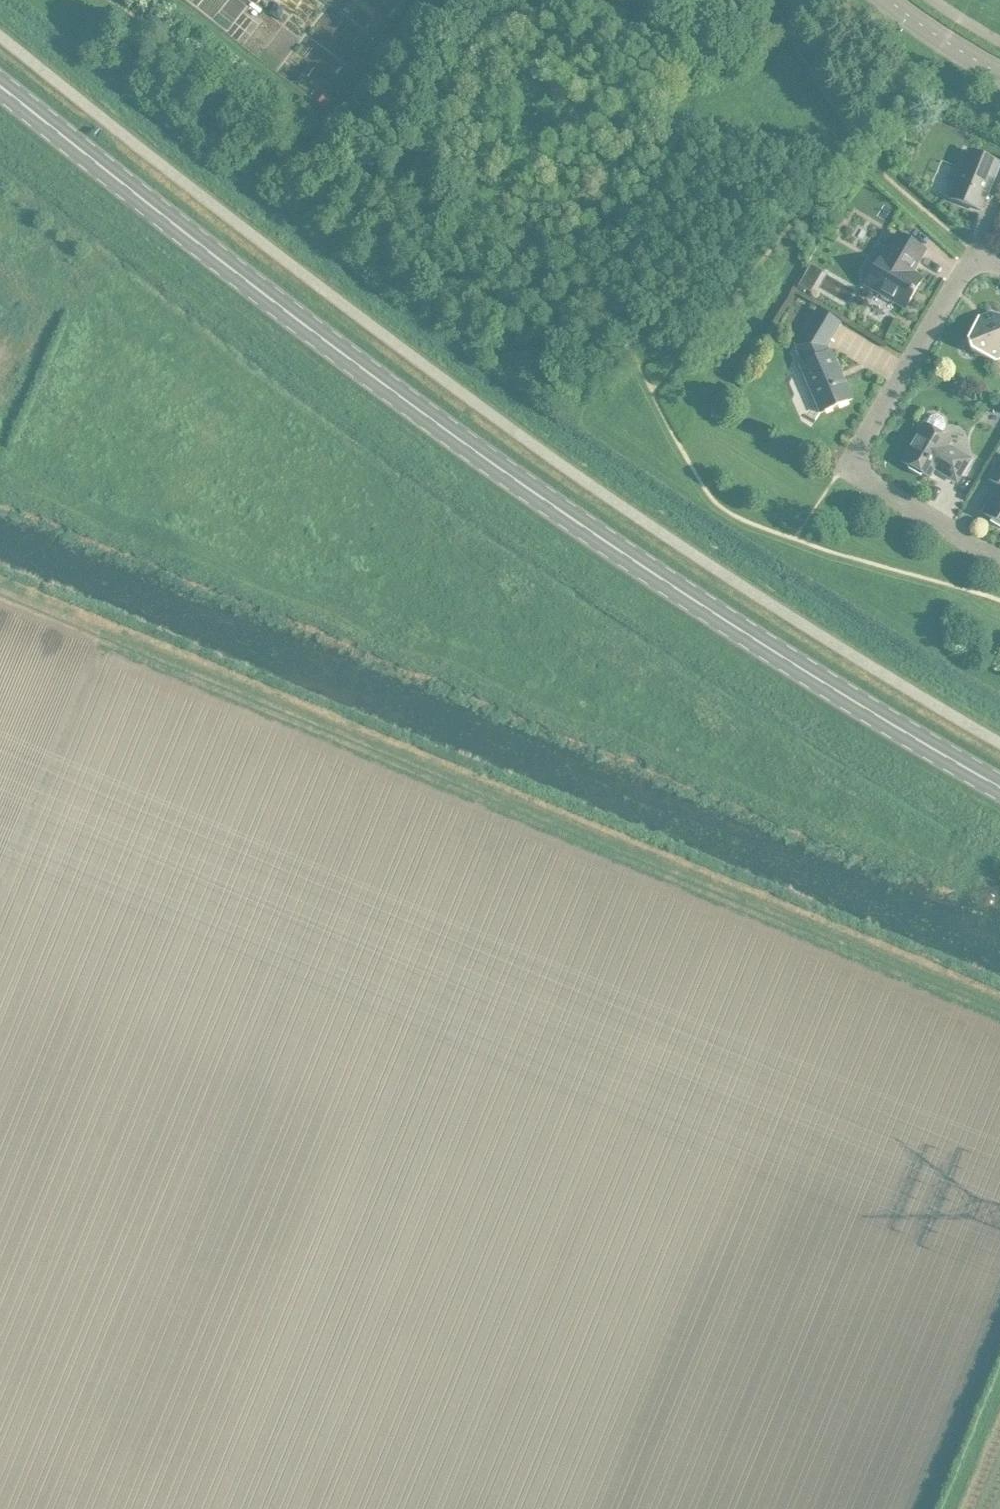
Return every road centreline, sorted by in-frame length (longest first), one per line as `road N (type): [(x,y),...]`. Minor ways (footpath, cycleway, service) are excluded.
road 1 (primary): [(999,786),(768,647),(508,475),(0,89)]
road 2 (residential): [(999,557),(865,473),(867,448),(974,257),(999,267)]
road 3 (tertiary): [(999,71),(891,0)]

